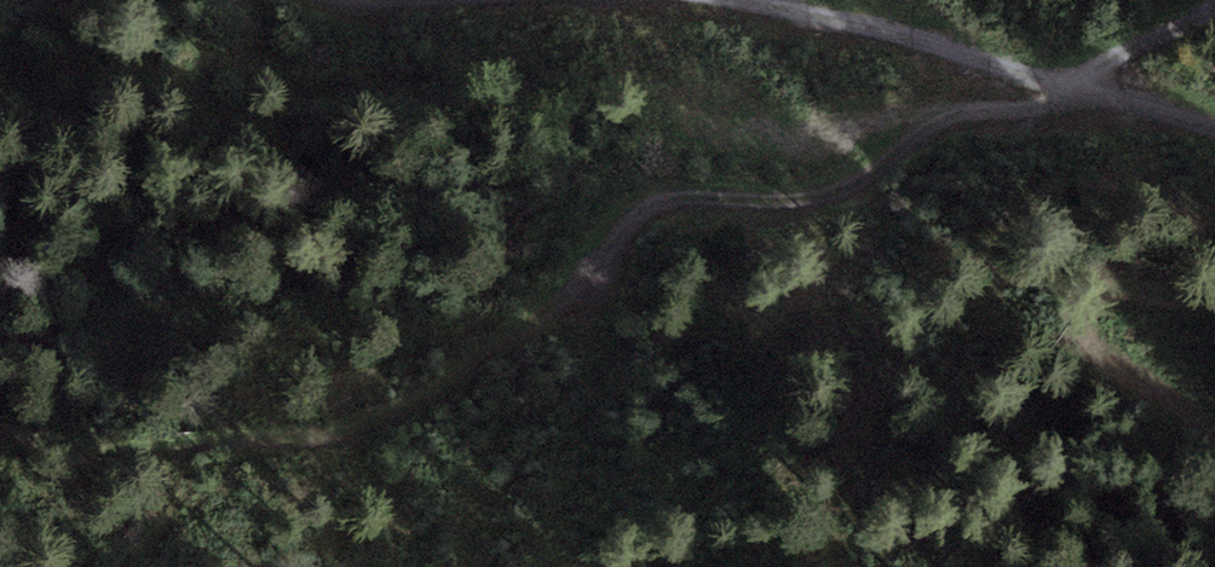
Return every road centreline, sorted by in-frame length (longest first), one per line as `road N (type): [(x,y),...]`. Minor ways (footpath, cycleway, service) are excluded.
road 1 (track): [(1214,2),(1080,87),(934,117),(845,192),(657,209),(552,308),(396,415),(298,444),(0,407)]
road 2 (track): [(1214,127),(936,41),(751,0)]

